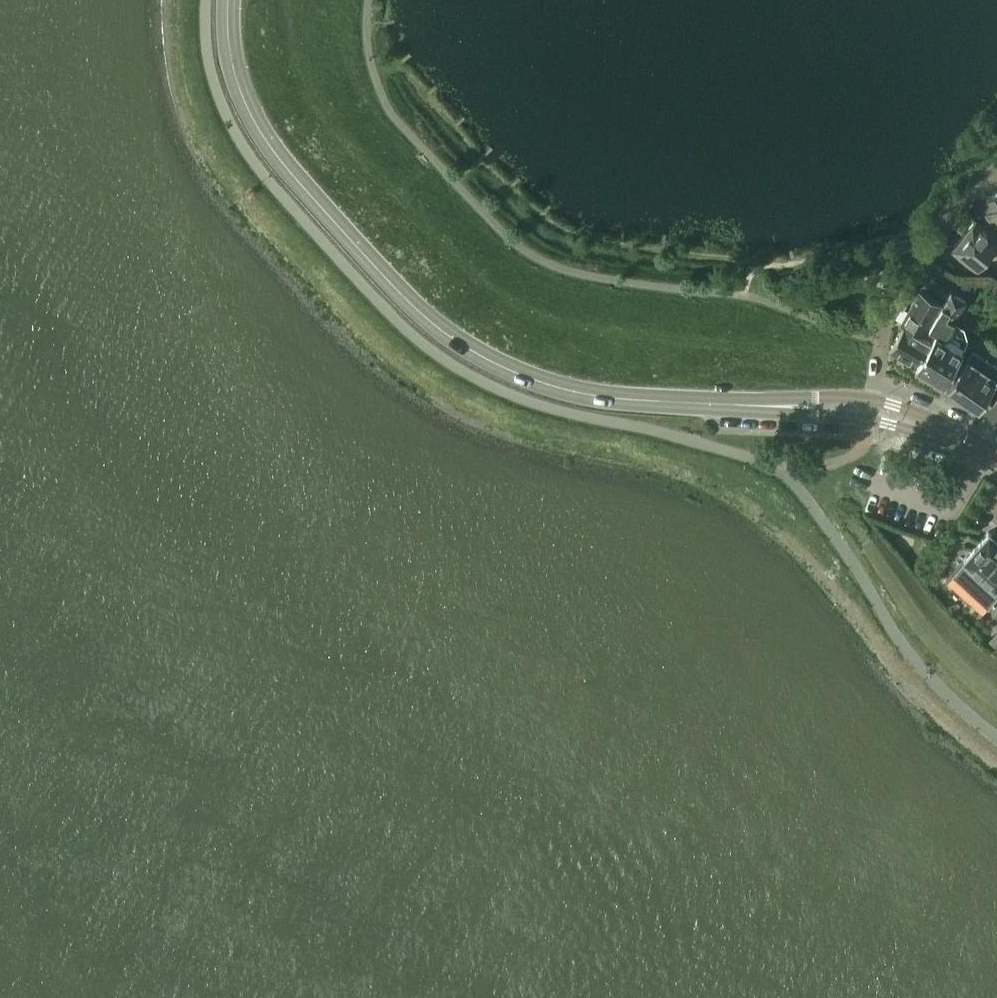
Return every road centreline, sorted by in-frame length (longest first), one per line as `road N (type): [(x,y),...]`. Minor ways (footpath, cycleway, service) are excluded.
road 1 (tertiary): [(872,409),(610,394),(499,362),(456,336),(358,252),(260,130),(230,65),(228,0)]
road 2 (residential): [(879,339),(928,239),(996,171)]
road 3 (tertiary): [(996,458),(872,409)]

